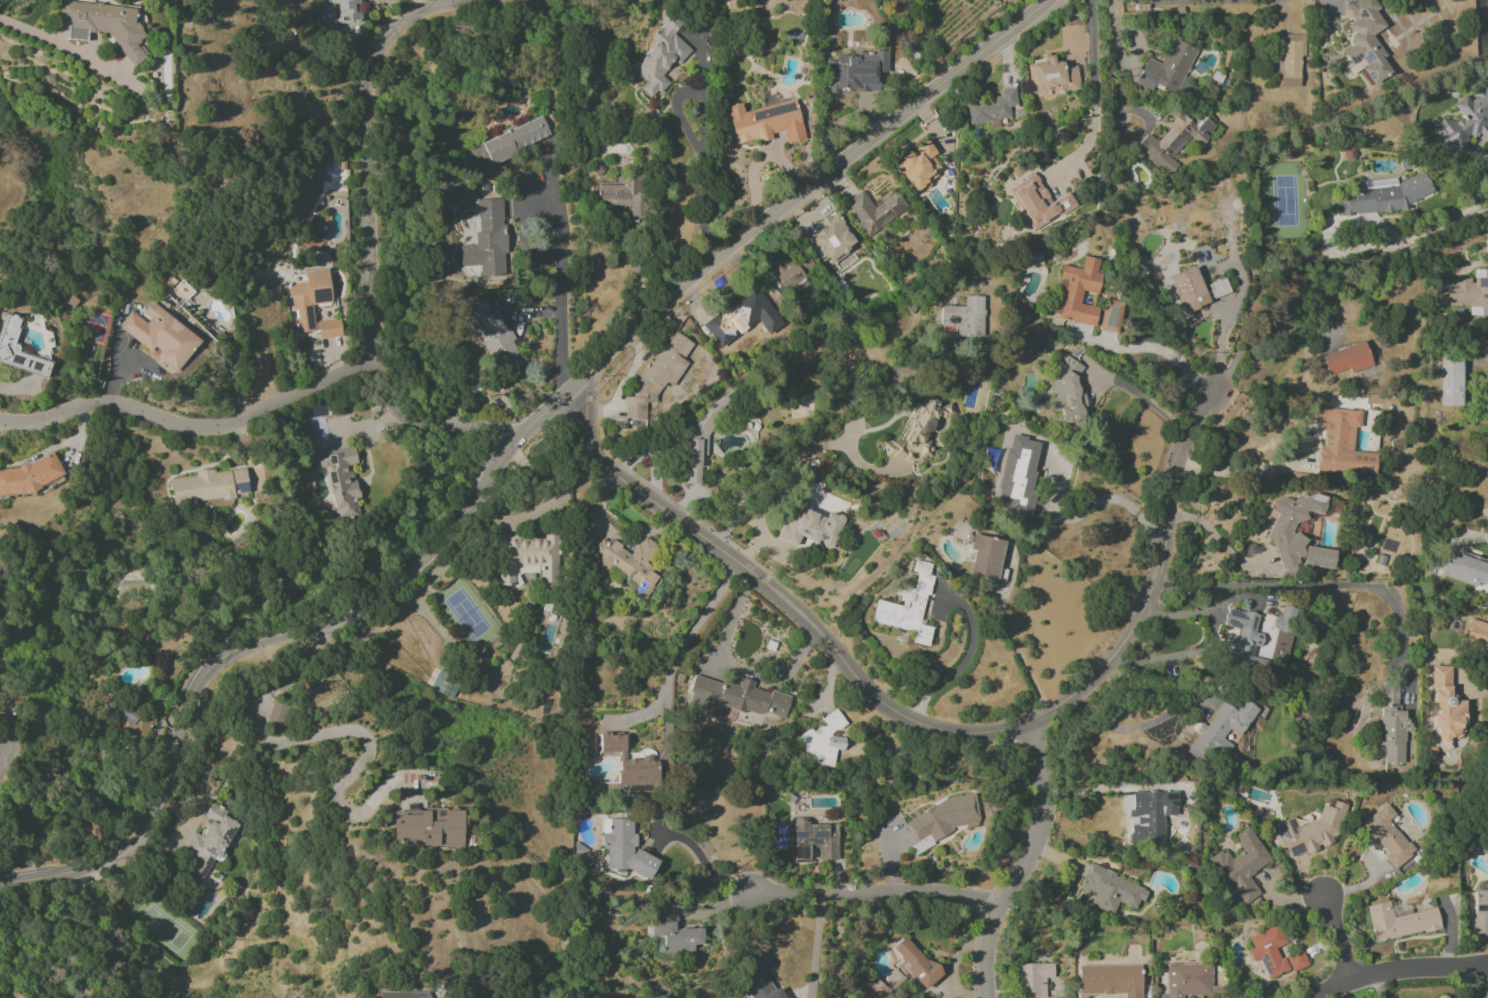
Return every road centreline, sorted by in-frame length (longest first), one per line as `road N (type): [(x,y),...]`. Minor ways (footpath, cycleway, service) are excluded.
road 1 (tertiary): [(578,389),(511,451),(473,505),(396,582),(340,615),(254,643),(214,669),(137,829),(102,856),(45,877)]
road 2 (residential): [(578,389),(595,448),(614,473),(812,625),(884,705),(937,729),(1033,728)]
road 3 (tertiary): [(1047,0),(657,306)]
road 4 (residential): [(373,360),(368,93),(396,30),(454,0)]
road 5 (residential): [(373,360),(210,432),(101,408),(12,426),(0,420)]
road 6 (residential): [(1033,728),(1088,693),(1127,653),(1151,596),(1178,446),(1207,395)]
road 7 (residential): [(1033,728),(1046,805),(991,929),(987,997)]
road 8 (residential): [(1000,904),(752,898)]
road 9 (residential): [(1487,965),(1397,971),(1316,997)]
road 10 (residential): [(373,360),(444,421),(522,440)]

